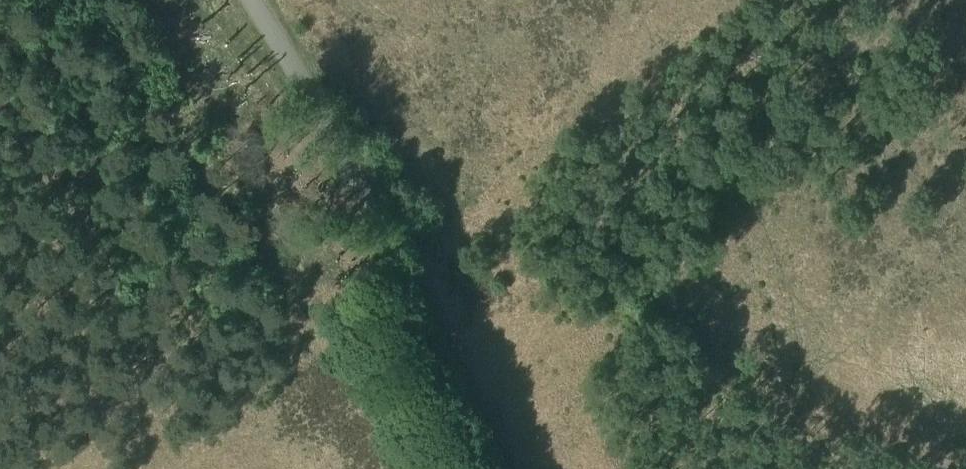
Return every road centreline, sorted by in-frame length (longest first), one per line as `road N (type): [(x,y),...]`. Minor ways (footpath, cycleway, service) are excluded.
road 1 (unclassified): [(496,468),(362,192),(247,0)]

